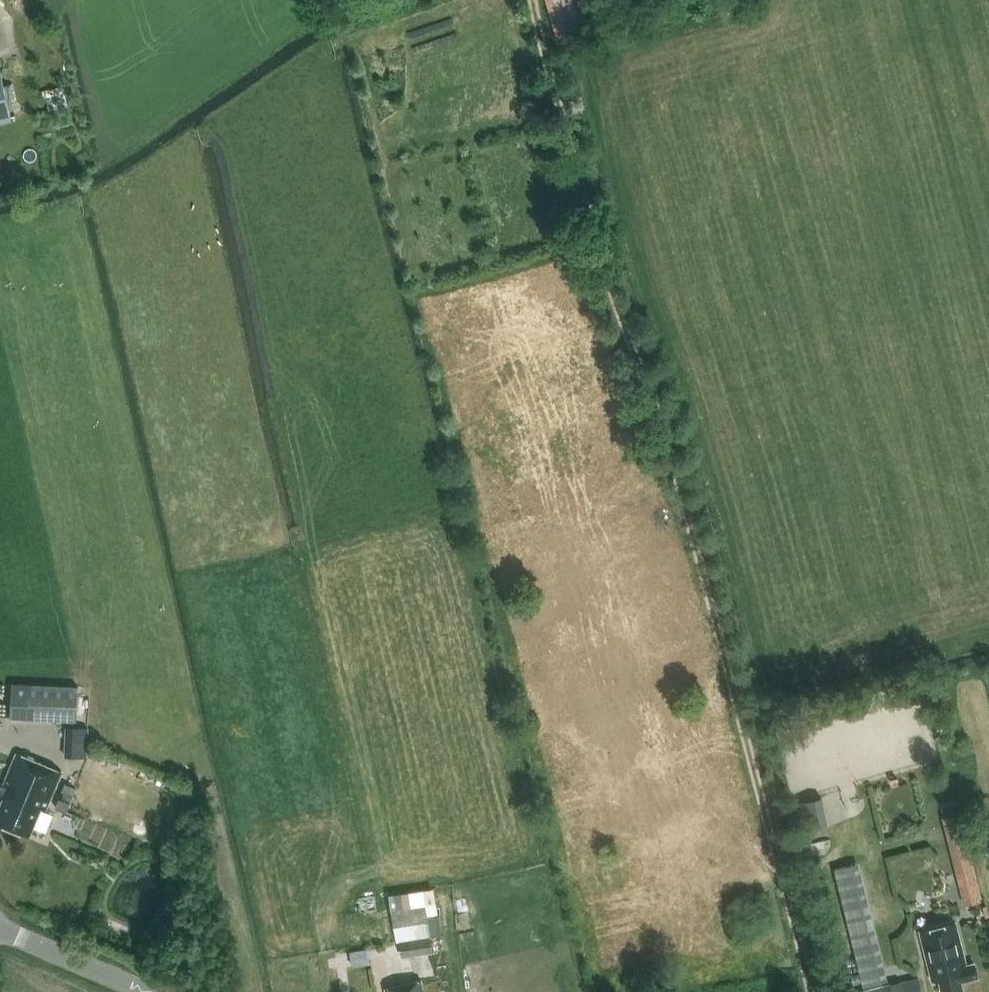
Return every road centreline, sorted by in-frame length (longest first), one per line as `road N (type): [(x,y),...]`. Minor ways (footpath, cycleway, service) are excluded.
road 1 (track): [(812,991),(666,428),(624,326),(533,0)]
road 2 (tertiary): [(0,936),(135,991)]

